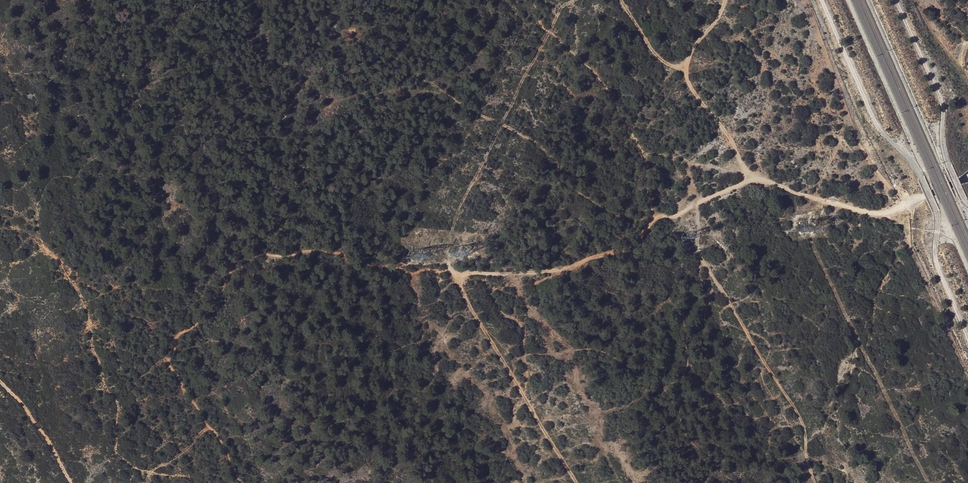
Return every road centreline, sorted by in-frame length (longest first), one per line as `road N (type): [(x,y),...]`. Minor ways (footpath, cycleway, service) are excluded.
road 1 (track): [(753,178),(657,219),(628,250),(567,268),(410,271),(345,253),(256,257),(173,354),(244,482)]
road 2 (track): [(725,0),(691,53),(687,74),(747,176),(880,214),(967,177)]
road 3 (track): [(0,382),(71,482)]

